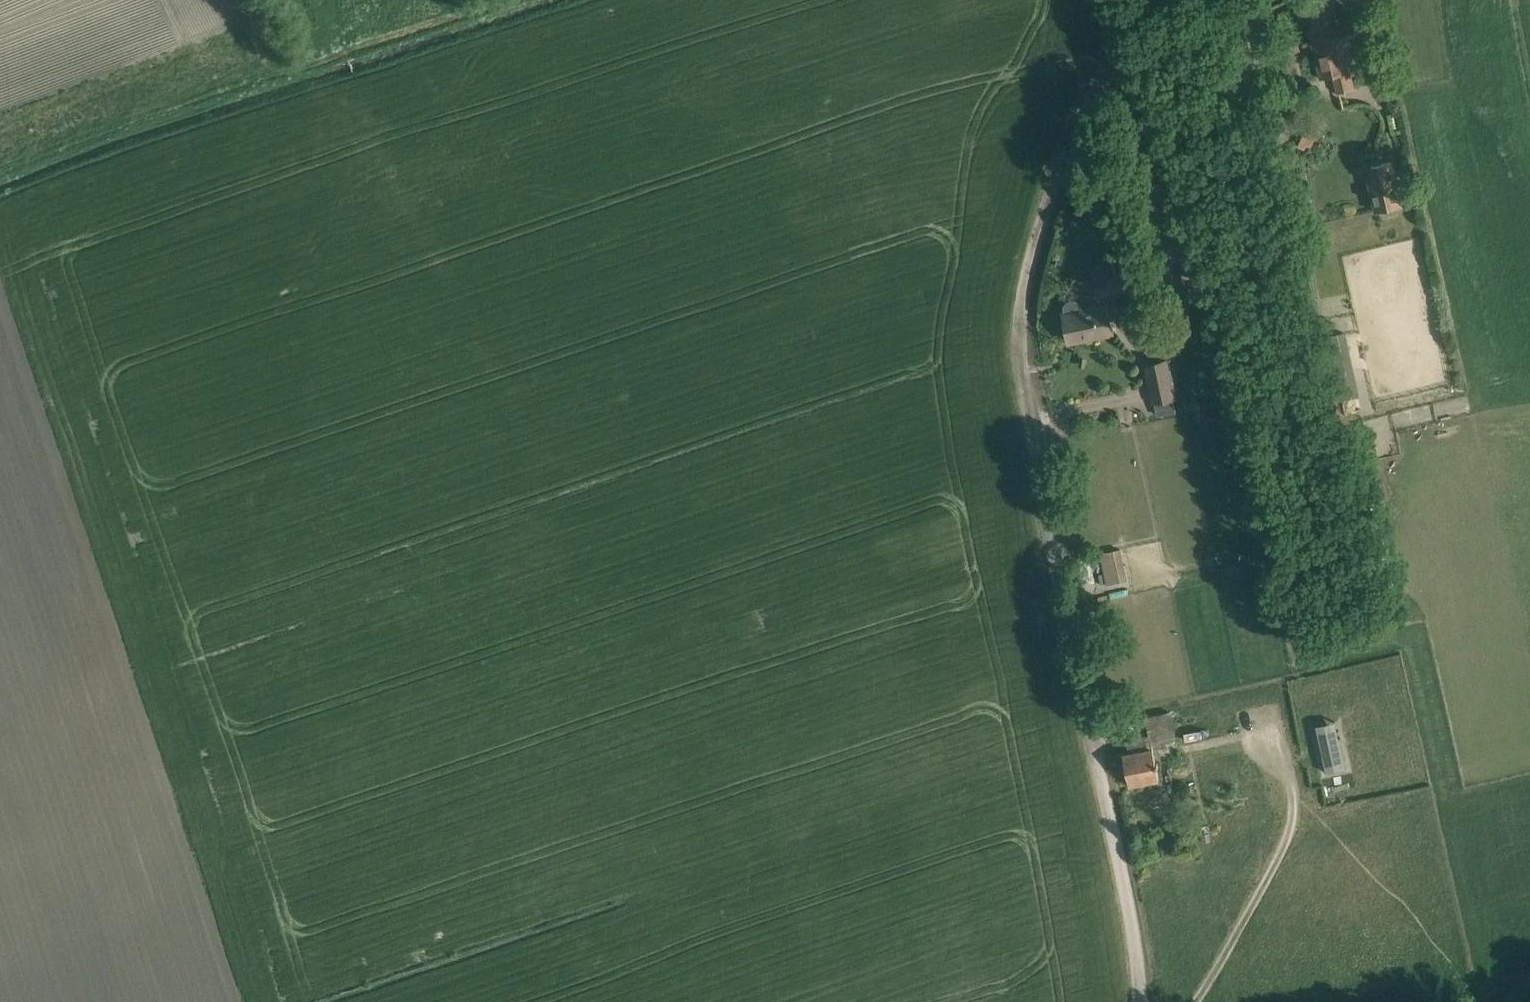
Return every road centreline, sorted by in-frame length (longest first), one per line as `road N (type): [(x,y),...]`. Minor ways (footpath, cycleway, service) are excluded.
road 1 (unclassified): [(1146,1001),(1133,899),(1069,632),(1027,380),(1024,290),(1041,214),(1108,80),(1167,38),(1258,0)]

